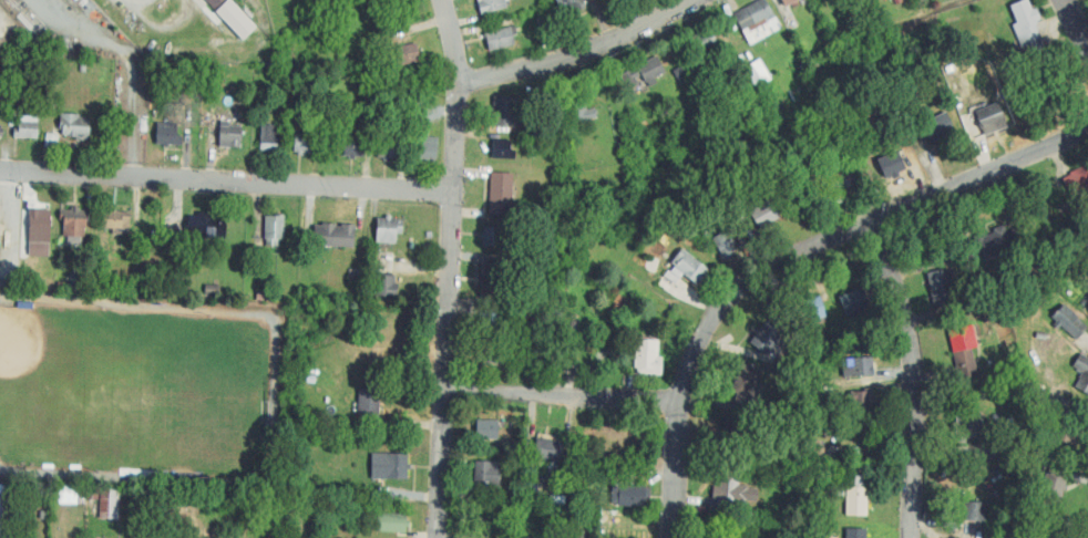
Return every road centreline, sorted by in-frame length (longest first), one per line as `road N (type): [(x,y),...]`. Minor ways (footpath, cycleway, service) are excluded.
road 1 (residential): [(676,537),(680,399),(698,342),(735,292),(758,273),(1087,131)]
road 2 (residential): [(437,537),(458,82),(442,0)]
road 3 (residential): [(453,192),(0,168)]
road 4 (residential): [(910,537),(916,370),(870,224)]
road 5 (residential): [(688,0),(602,44),(458,82)]
road 6 (residential): [(680,399),(444,391)]

